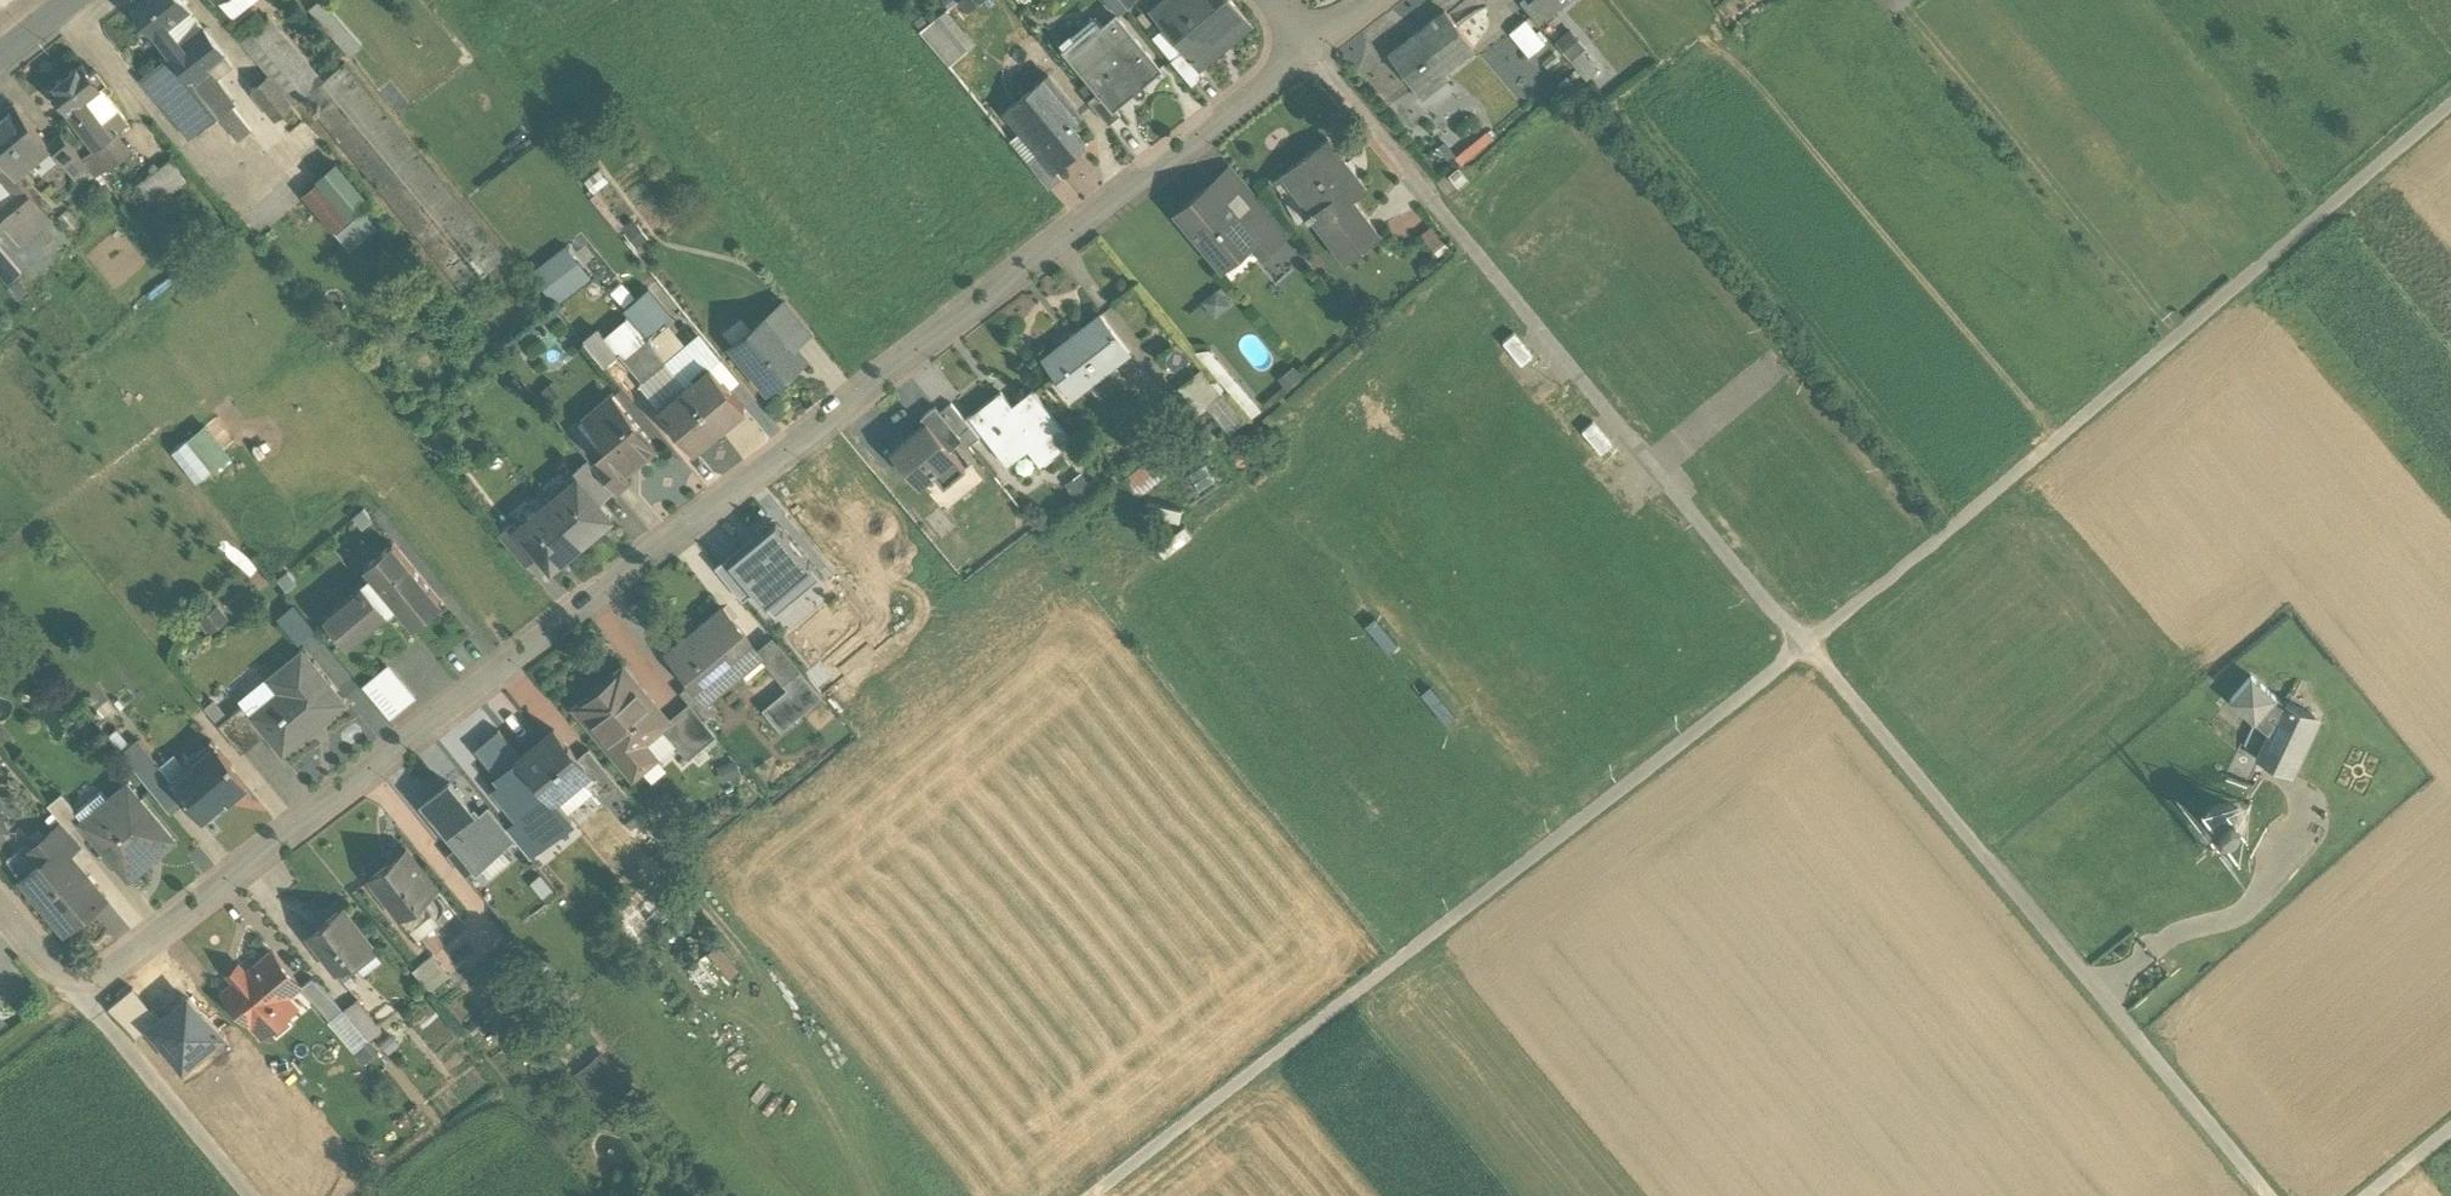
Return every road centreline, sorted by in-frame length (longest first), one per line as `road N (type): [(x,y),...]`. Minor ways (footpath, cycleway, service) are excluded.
road 1 (track): [(2450,106),(1804,646),(1087,1195)]
road 2 (residential): [(1302,45),(77,992),(0,900)]
road 3 (track): [(1302,45),(2068,956)]
road 4 (track): [(77,992),(247,1195)]

